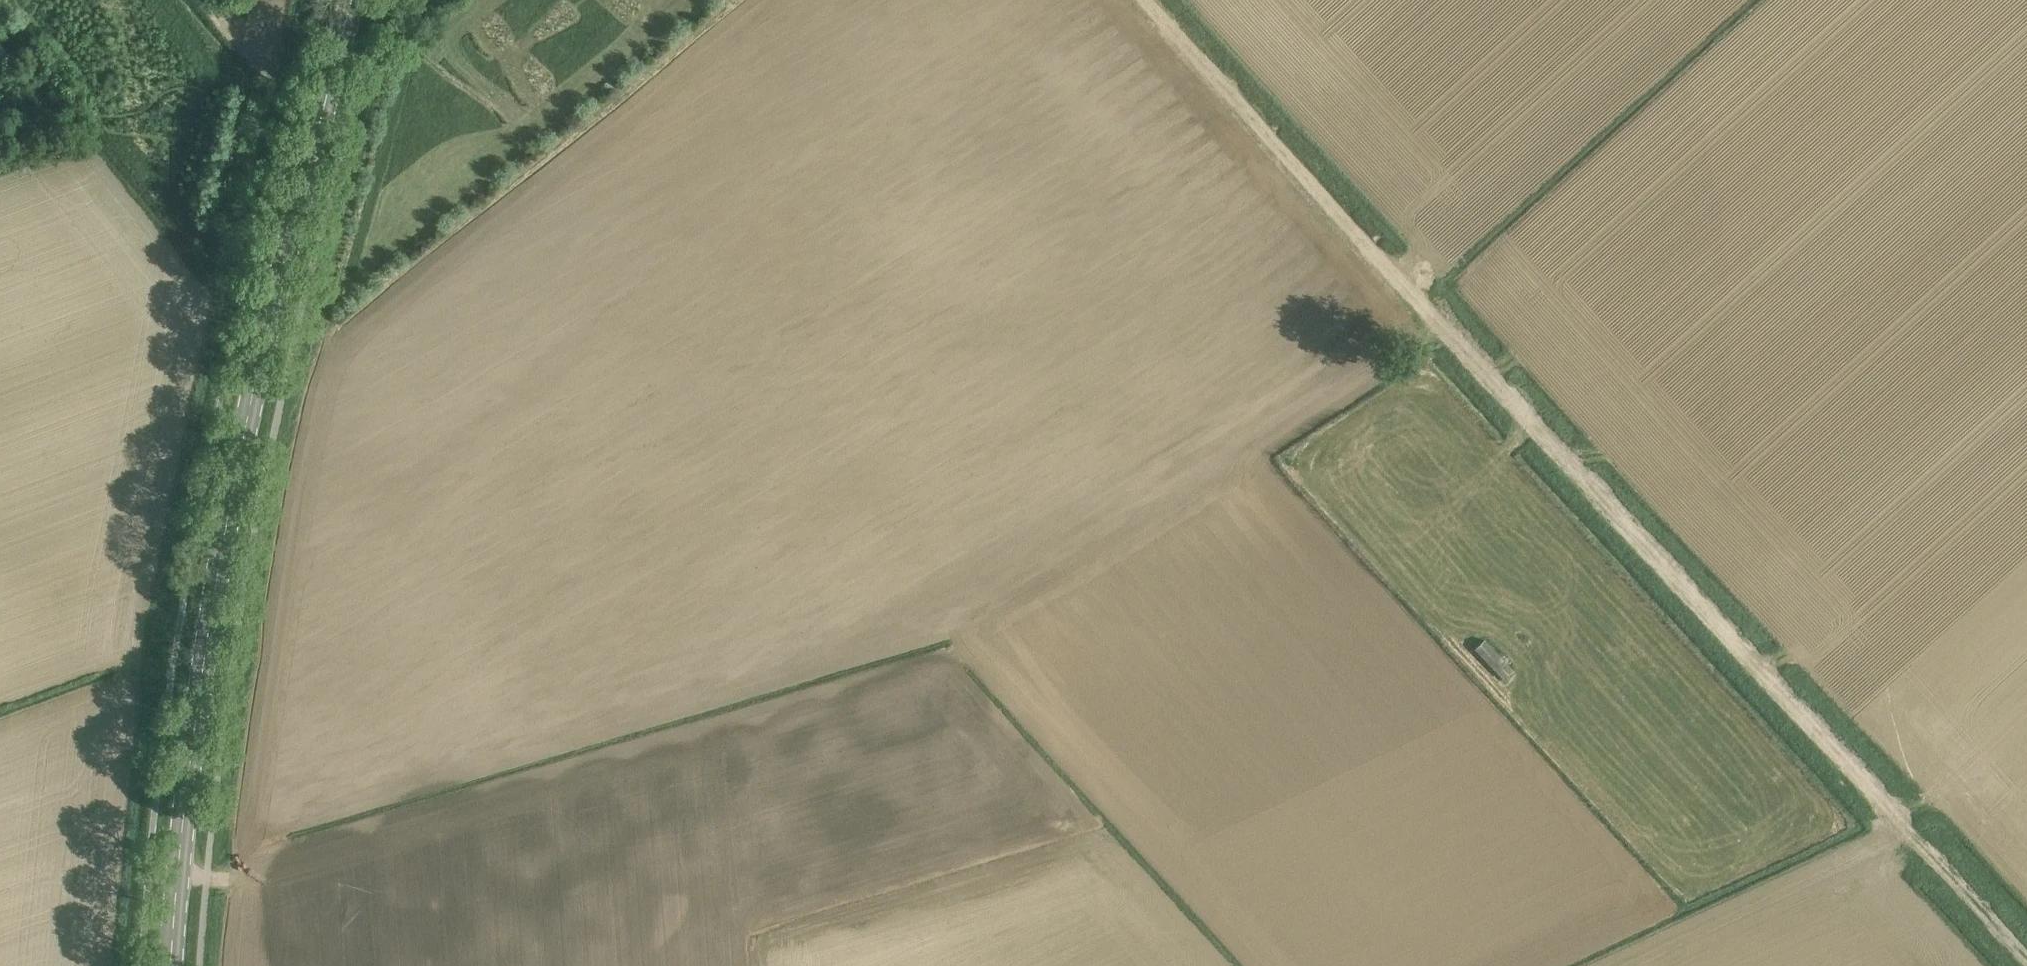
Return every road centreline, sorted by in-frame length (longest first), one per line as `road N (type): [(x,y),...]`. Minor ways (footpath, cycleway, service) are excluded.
road 1 (track): [(2026,958),(1160,0)]
road 2 (secondary): [(171,965),(199,693),(256,365),(351,0)]

